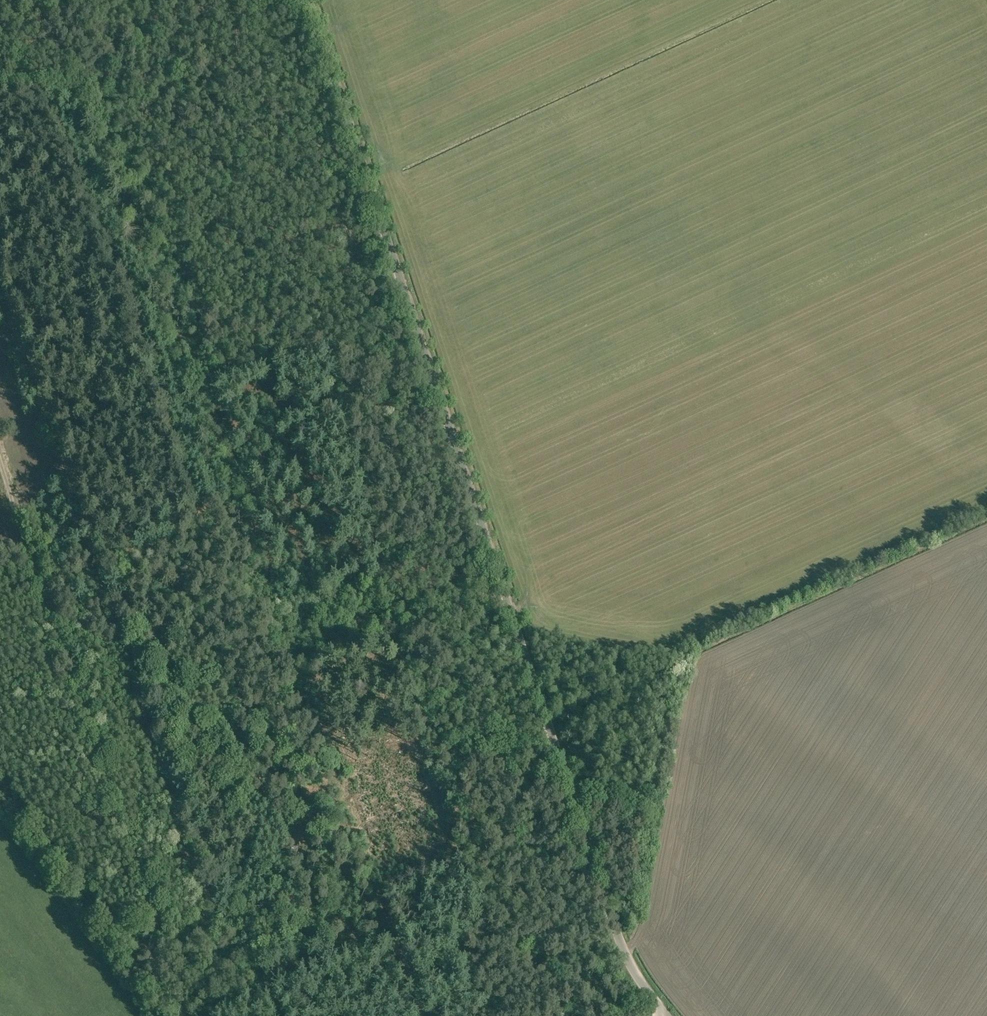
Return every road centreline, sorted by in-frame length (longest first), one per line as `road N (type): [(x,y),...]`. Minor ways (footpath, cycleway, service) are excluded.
road 1 (unclassified): [(669,1015),(645,989),(610,918),(308,0)]
road 2 (track): [(0,462),(190,1015)]

